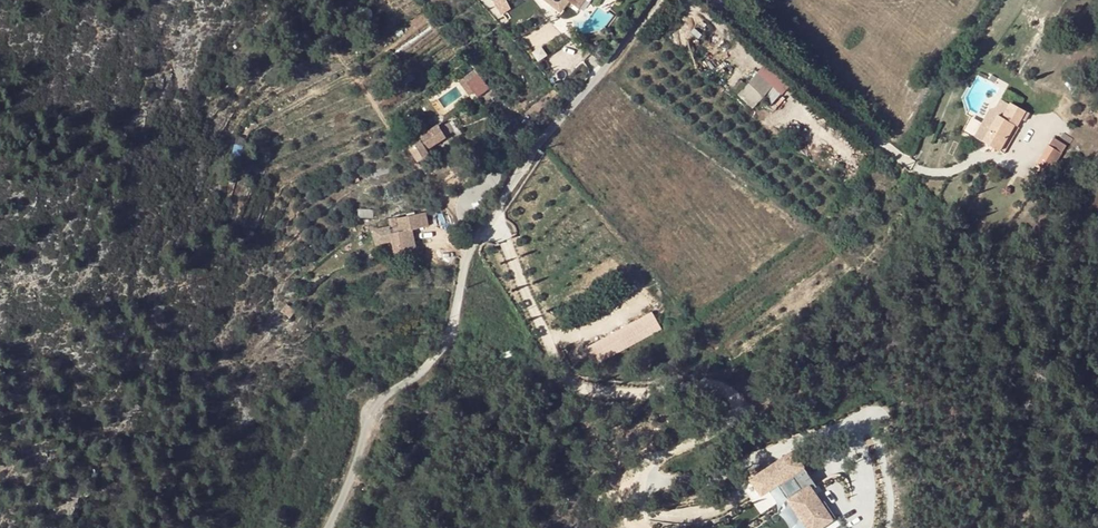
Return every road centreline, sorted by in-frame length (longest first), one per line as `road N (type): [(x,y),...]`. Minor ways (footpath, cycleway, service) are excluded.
road 1 (unclassified): [(332,527),(386,400),(446,349),(474,244),(541,144),(612,67),(658,0)]

